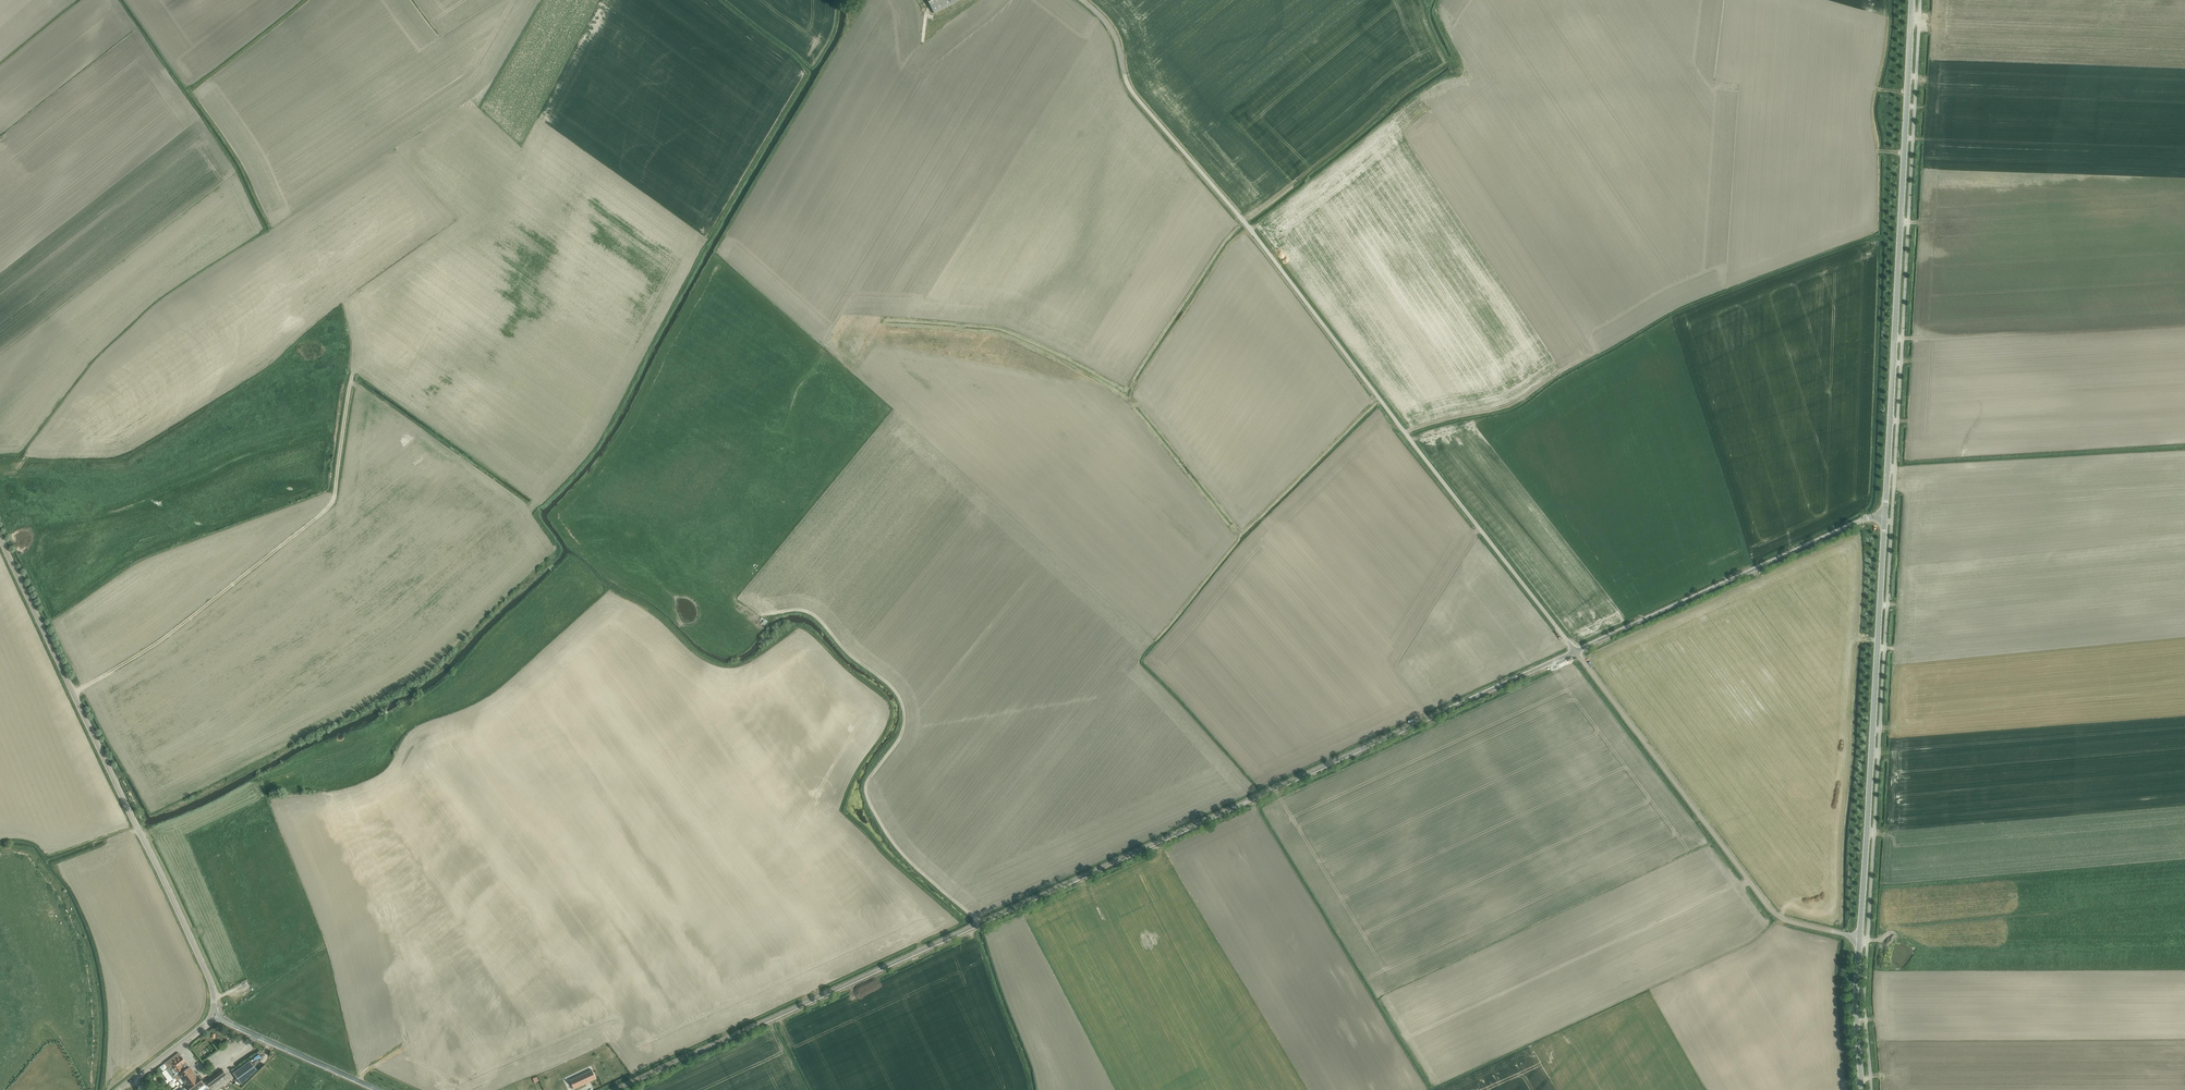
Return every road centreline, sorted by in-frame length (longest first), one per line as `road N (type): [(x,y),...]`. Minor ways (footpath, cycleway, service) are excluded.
road 1 (unclassified): [(618,1089),(1575,651)]
road 2 (unclassified): [(1575,651),(1248,227),(1136,97),(1111,30),(1082,0)]
road 3 (unclassified): [(1863,1089),(1859,971),(1884,516)]
road 4 (tertiary): [(214,1017),(213,987),(0,539)]
road 5 (unclassified): [(1884,516),(1912,0)]
road 6 (track): [(1861,937),(1777,916),(1575,651)]
road 7 (unclassified): [(1575,651),(1884,516)]
road 8 (tertiary): [(379,1089),(214,1017)]
road 9 (residential): [(118,1089),(214,1017)]

